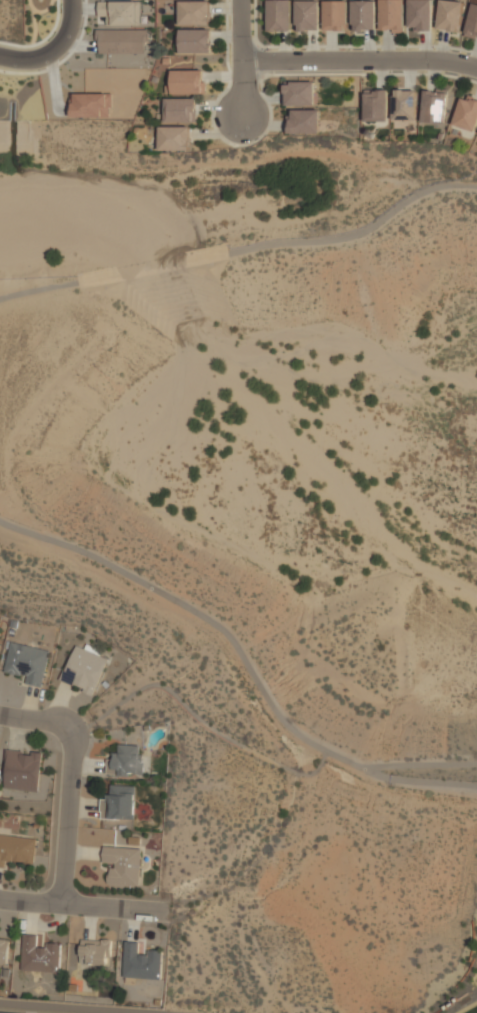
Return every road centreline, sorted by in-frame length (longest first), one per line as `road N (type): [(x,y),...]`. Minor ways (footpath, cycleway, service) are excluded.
road 1 (track): [(476,758),(369,772),(282,706),(204,628),(112,570),(0,517)]
road 2 (track): [(0,299),(264,242),(352,234),(452,170),(476,175)]
road 3 (track): [(72,753),(130,694),(160,678),(292,764),(318,754),(327,739)]
road 4 (residential): [(0,715),(51,722),(70,737),(61,904)]
road 5 (residential): [(240,60),(442,60),(476,67)]
road 6 (residential): [(0,899),(168,912)]

